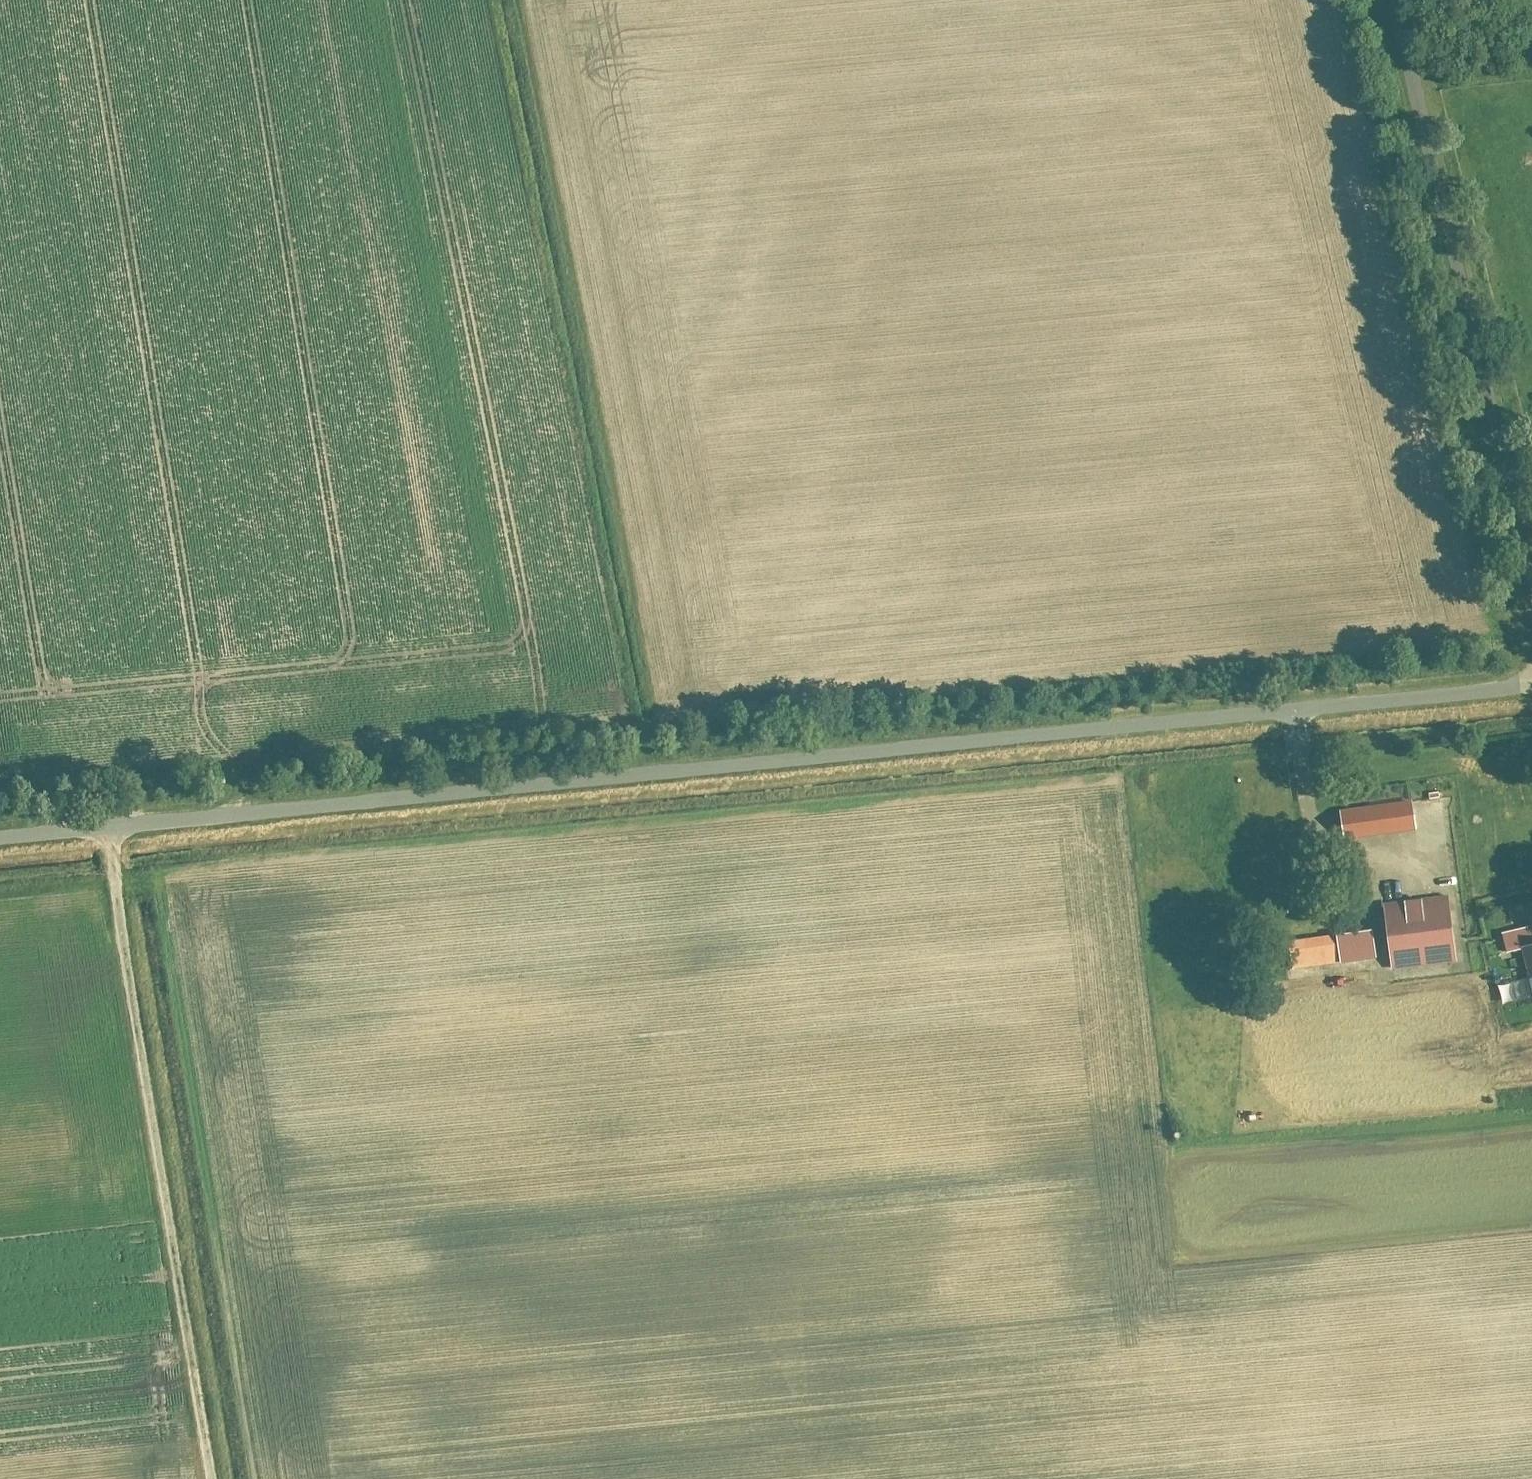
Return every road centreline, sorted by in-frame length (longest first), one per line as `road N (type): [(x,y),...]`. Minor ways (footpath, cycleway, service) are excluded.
road 1 (unclassified): [(0,839),(1531,688)]
road 2 (unclassified): [(1383,0),(1531,580)]

